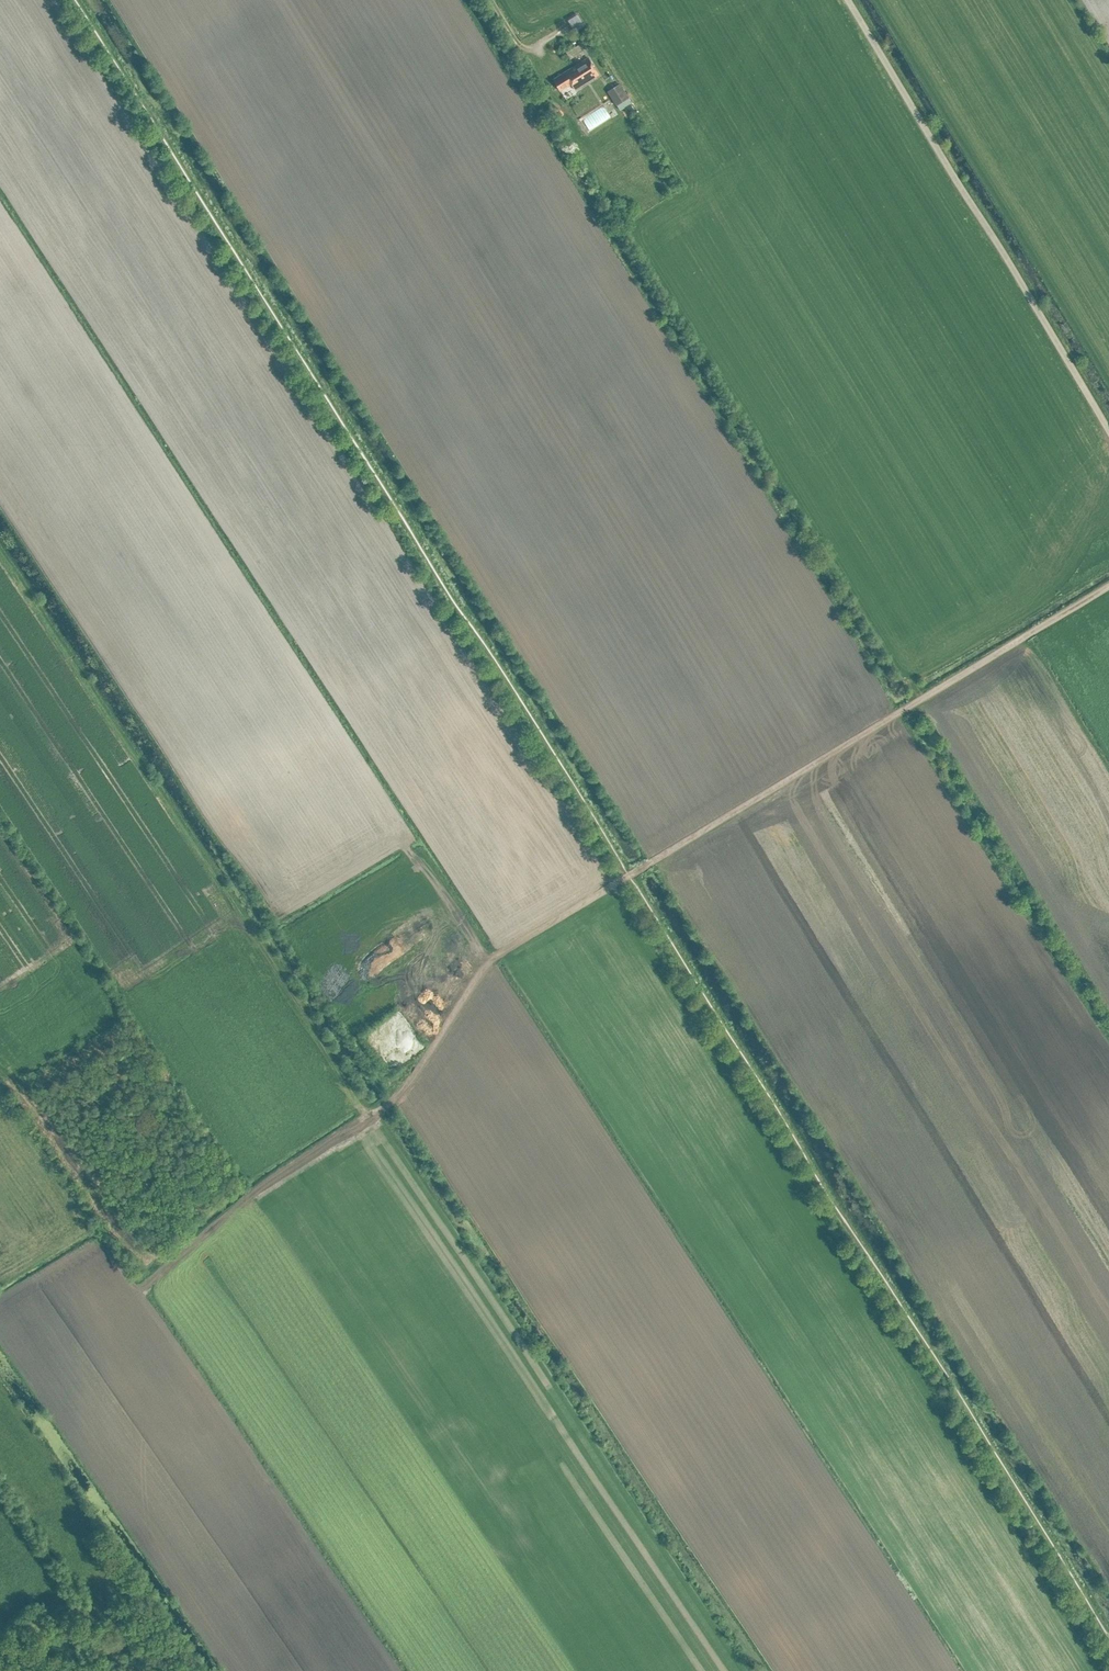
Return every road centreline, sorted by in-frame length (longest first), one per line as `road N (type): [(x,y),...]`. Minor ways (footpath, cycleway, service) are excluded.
road 1 (track): [(1108,586),(488,961),(390,1102)]
road 2 (track): [(847,0),(1108,433)]

